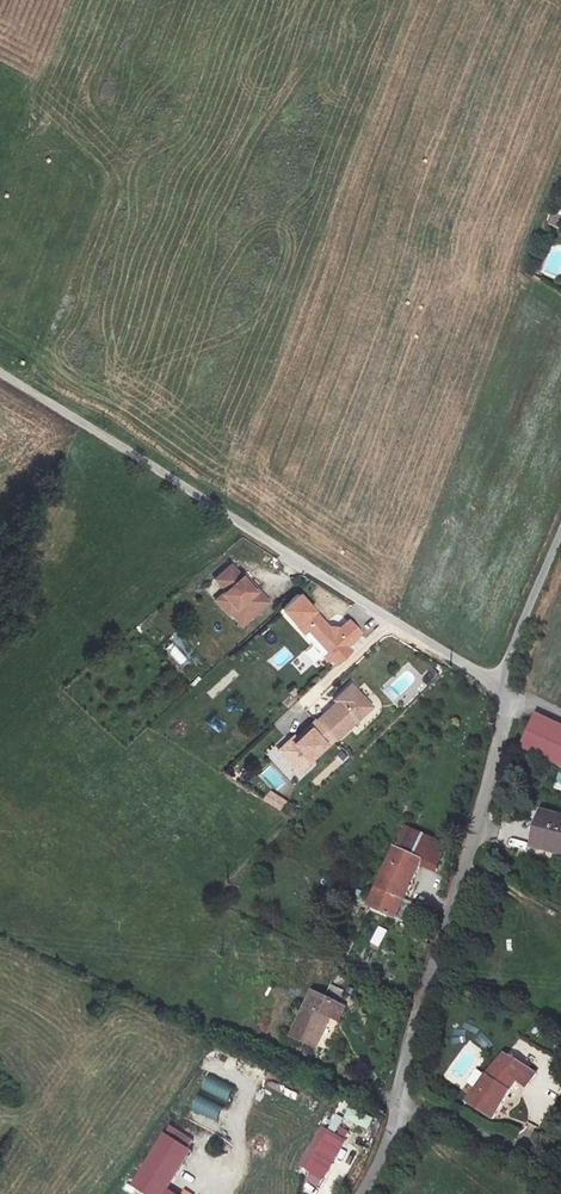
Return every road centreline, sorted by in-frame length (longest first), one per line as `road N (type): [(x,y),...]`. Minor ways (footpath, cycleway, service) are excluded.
road 1 (unclassified): [(499,685),(0,371)]
road 2 (unclassified): [(399,1104),(404,1057),(510,709),(499,685)]
road 3 (unclassified): [(560,1169),(399,1104)]
road 4 (unclassified): [(499,685),(560,532)]

